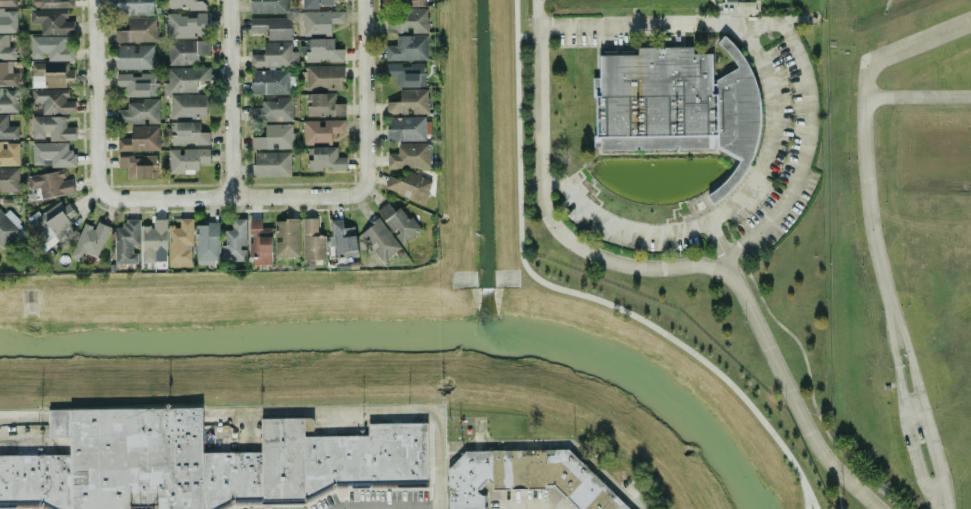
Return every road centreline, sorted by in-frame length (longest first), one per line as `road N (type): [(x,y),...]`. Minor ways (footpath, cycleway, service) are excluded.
road 1 (residential): [(104,195),(362,189)]
road 2 (residential): [(230,0),(232,197)]
road 3 (residential): [(104,195),(95,0)]
road 4 (residential): [(362,189),(364,0)]

